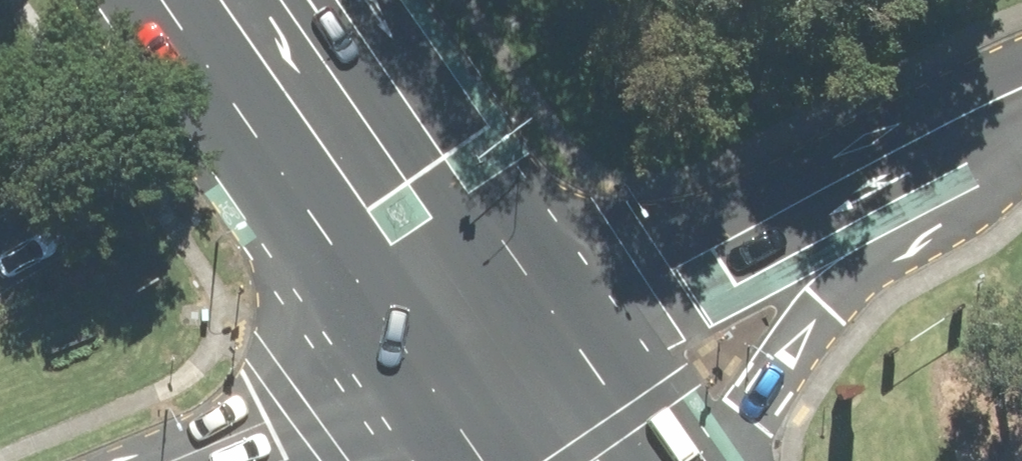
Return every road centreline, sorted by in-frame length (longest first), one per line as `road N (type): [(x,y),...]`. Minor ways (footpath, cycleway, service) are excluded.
road 1 (primary): [(262,0),(505,351)]
road 2 (primary): [(1021,159),(968,216),(868,275),(823,319),(739,460)]
road 3 (tertiary): [(258,460),(505,351)]
road 4 (primary): [(505,351),(584,460)]

